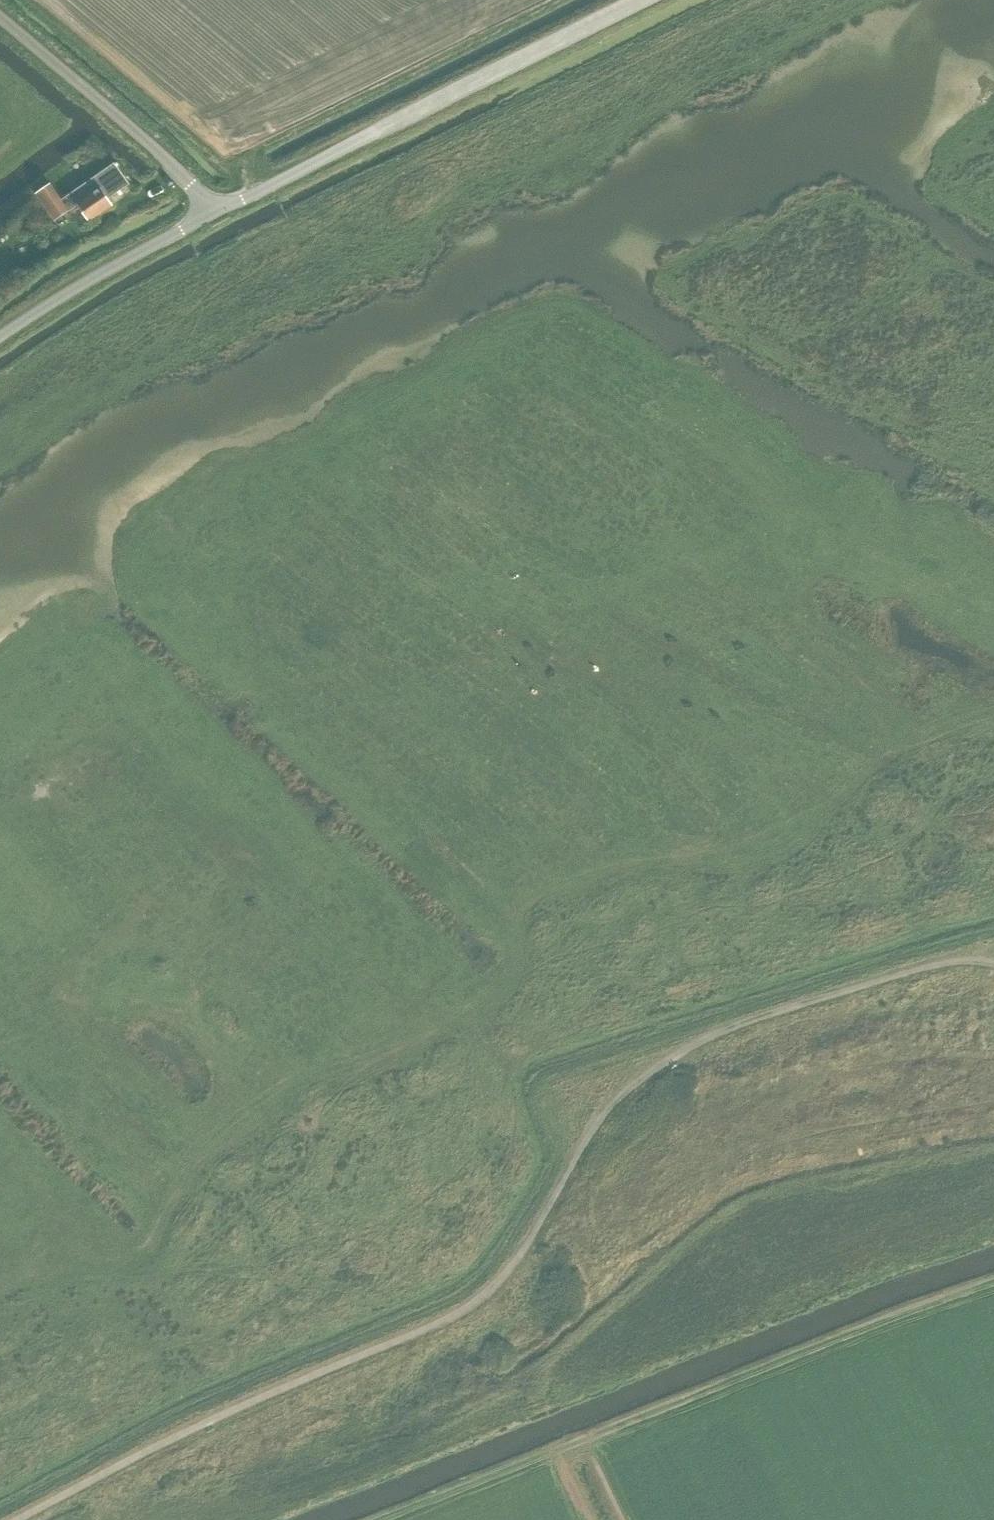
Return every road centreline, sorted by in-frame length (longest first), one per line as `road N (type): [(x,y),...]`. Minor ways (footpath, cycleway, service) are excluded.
road 1 (track): [(18,1519),(169,1440),(483,1297),(525,1246),(611,1107),(681,1052),(722,1030),(913,969),(993,963)]
road 2 (track): [(993,1286),(395,1519)]
road 3 (unclassified): [(212,215),(643,0)]
road 4 (unclassified): [(212,215),(189,181),(0,21)]
road 5 (unclassified): [(0,337),(212,215)]

